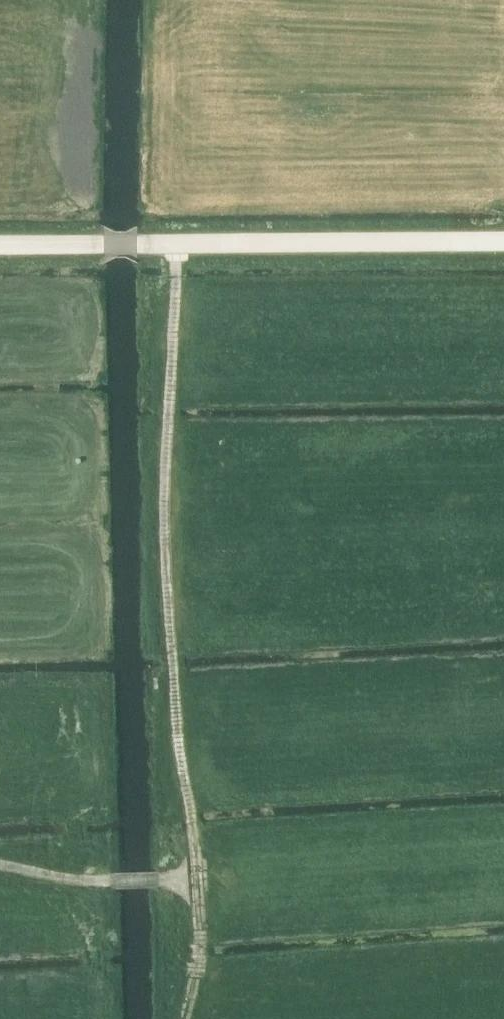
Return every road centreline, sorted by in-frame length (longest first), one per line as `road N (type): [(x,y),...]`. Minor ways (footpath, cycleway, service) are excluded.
road 1 (track): [(179,244),(163,512),(196,880)]
road 2 (unclassified): [(140,243),(503,242)]
road 3 (track): [(0,865),(110,880),(196,880)]
road 4 (track): [(196,880),(198,975),(187,1018)]

